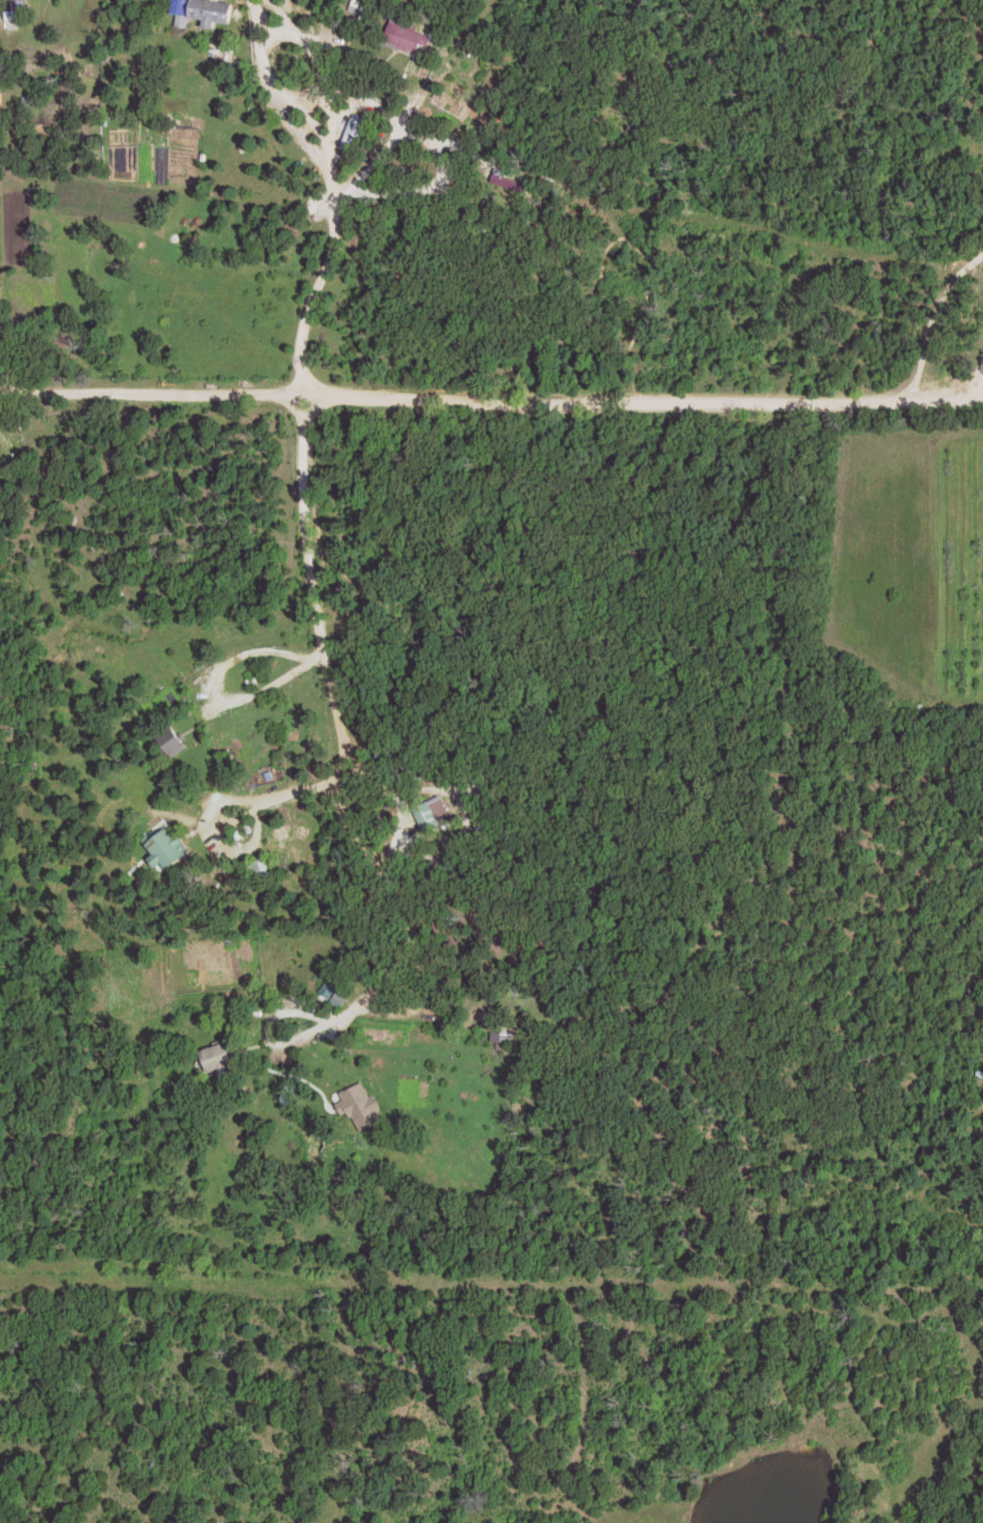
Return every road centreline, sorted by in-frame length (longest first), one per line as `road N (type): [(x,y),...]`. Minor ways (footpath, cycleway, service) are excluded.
road 1 (residential): [(515,0),(363,195),(310,294),(303,394)]

